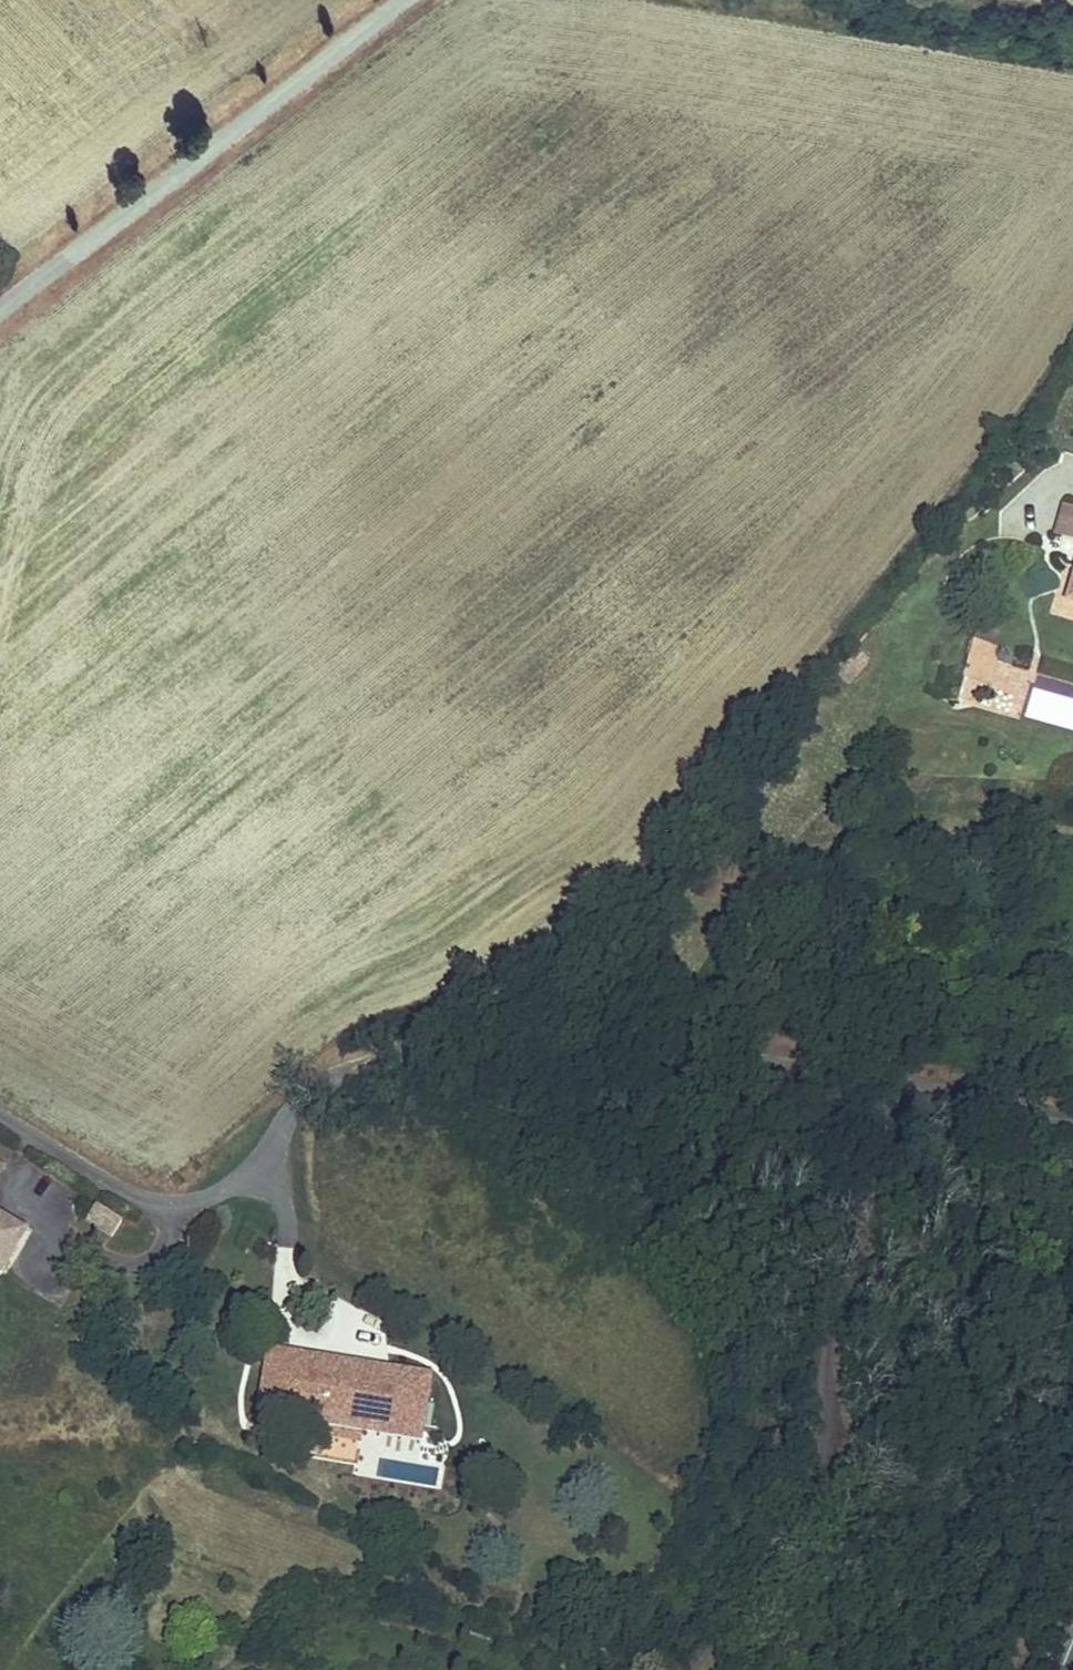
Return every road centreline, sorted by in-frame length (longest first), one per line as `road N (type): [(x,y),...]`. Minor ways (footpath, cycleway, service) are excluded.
road 1 (residential): [(1072,1106),(578,1010),(399,1051),(329,1081),(239,1177),(174,1205),(129,1192),(0,1113)]
road 2 (residential): [(413,0),(0,314)]

